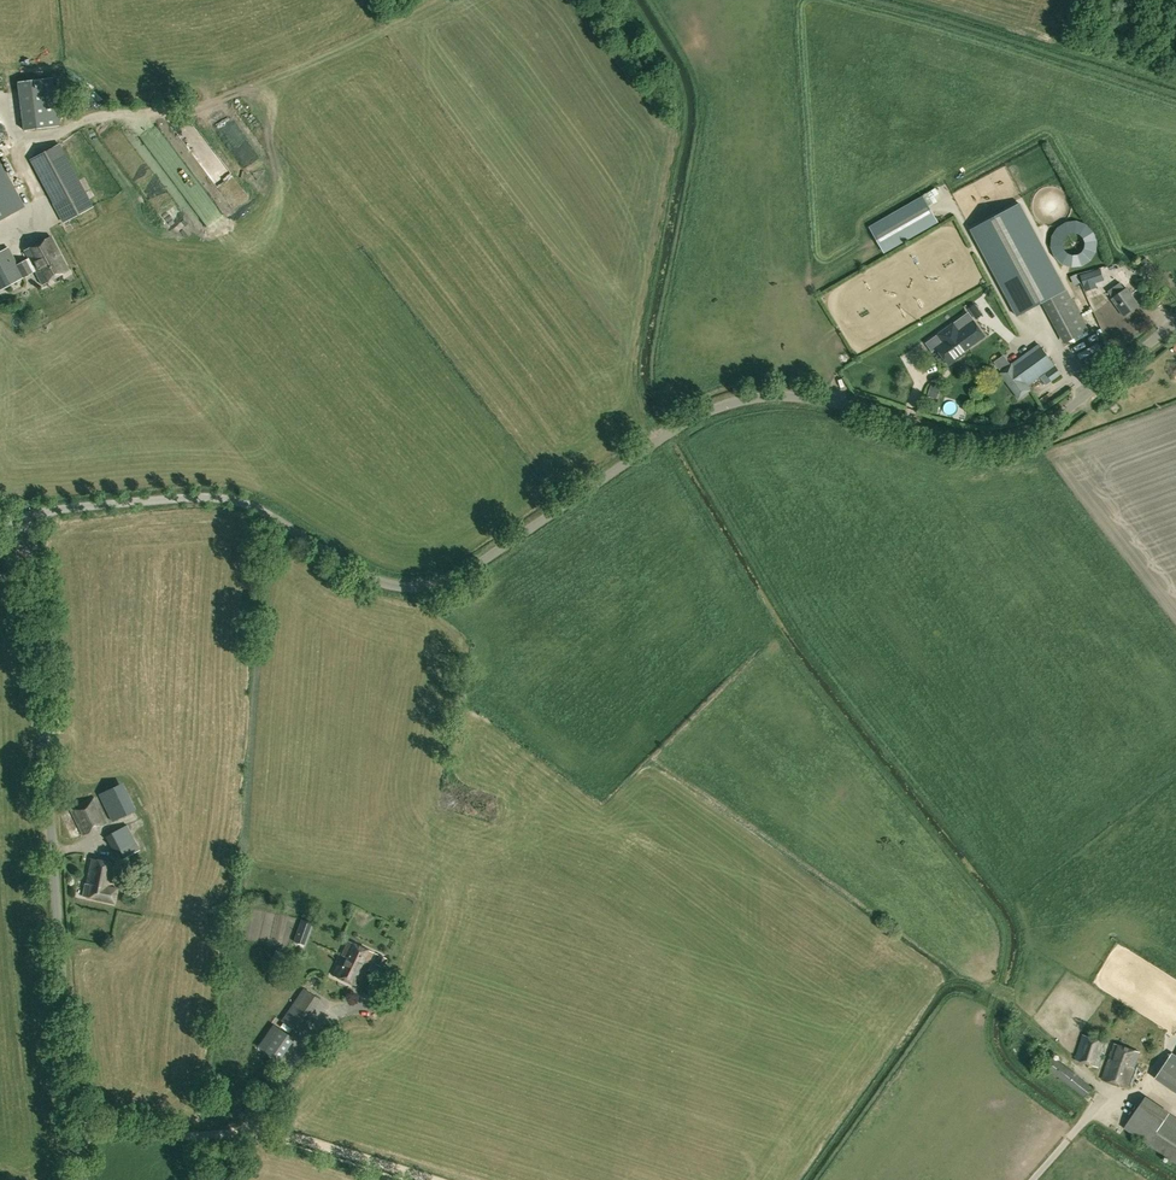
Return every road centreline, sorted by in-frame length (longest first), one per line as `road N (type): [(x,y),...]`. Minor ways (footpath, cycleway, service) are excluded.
road 1 (unclassified): [(27,514),(228,500),(263,510),(385,584),(426,587),(469,572),(719,409),(786,398),(954,441),(1002,444),(1062,416),(1175,325)]
road 2 (unclassified): [(81,1133),(27,514)]
road 3 (track): [(253,1132),(278,1132),(429,1179)]
road 4 (unclassified): [(253,1132),(81,1133)]

